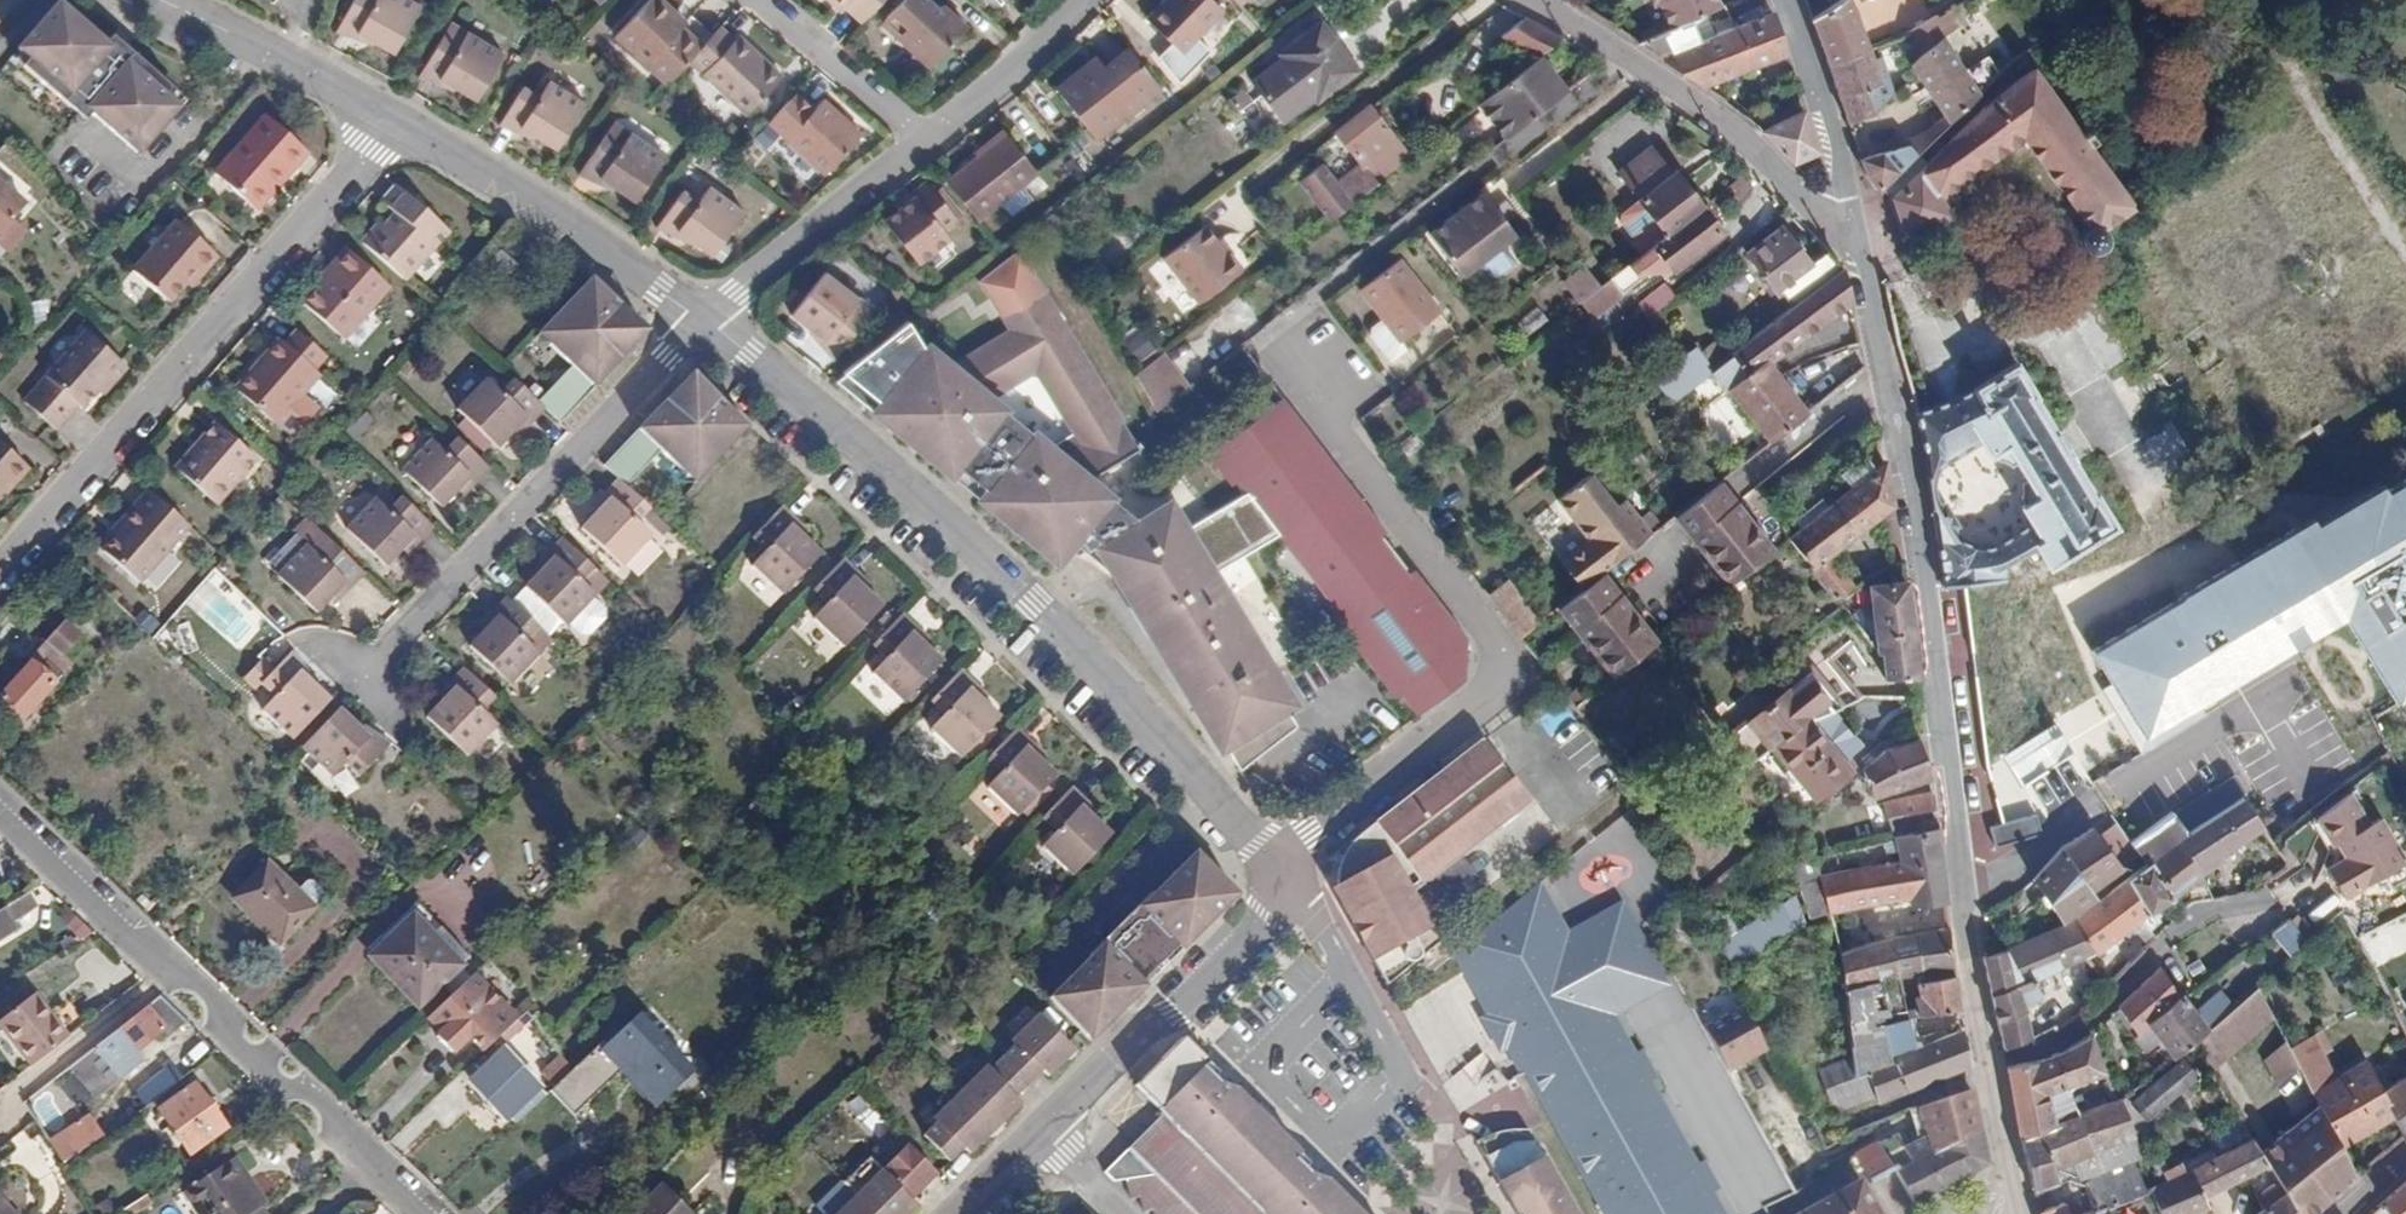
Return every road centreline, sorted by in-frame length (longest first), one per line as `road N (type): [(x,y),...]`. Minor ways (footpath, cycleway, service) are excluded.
road 1 (residential): [(705,320),(976,539),(1108,669),(1280,860)]
road 2 (residential): [(1280,860),(1500,685),(1500,665),(1460,590),(1272,341)]
road 3 (residential): [(1857,236),(1906,468),(1969,921)]
road 4 (residential): [(0,567),(387,120)]
road 5 (residential): [(0,812),(429,1213)]
road 6 (residential): [(705,320),(369,671)]
road 7 (residential): [(1538,0),(1728,120),(1803,199),(1857,236)]
road 8 (residential): [(387,120),(529,197),(705,320)]
road 9 (residential): [(1280,860),(1290,880),(1261,922),(1043,1130)]
road 10 (residential): [(1989,1063),(2086,1020),(2200,908),(2273,901)]
road 11 (residential): [(931,138),(705,320)]
road 12 (residential): [(162,0),(387,120)]
road 13 (residential): [(1783,0),(1835,134),(1857,236)]
road 14 (residential): [(1969,921),(2133,769)]
road 15 (residential): [(931,138),(763,0)]
road 16 (residential): [(1080,0),(931,138)]
road 17 (residential): [(1989,1063),(2004,1169),(2021,1213)]
road 18 (residential): [(1969,921),(1989,1063)]

